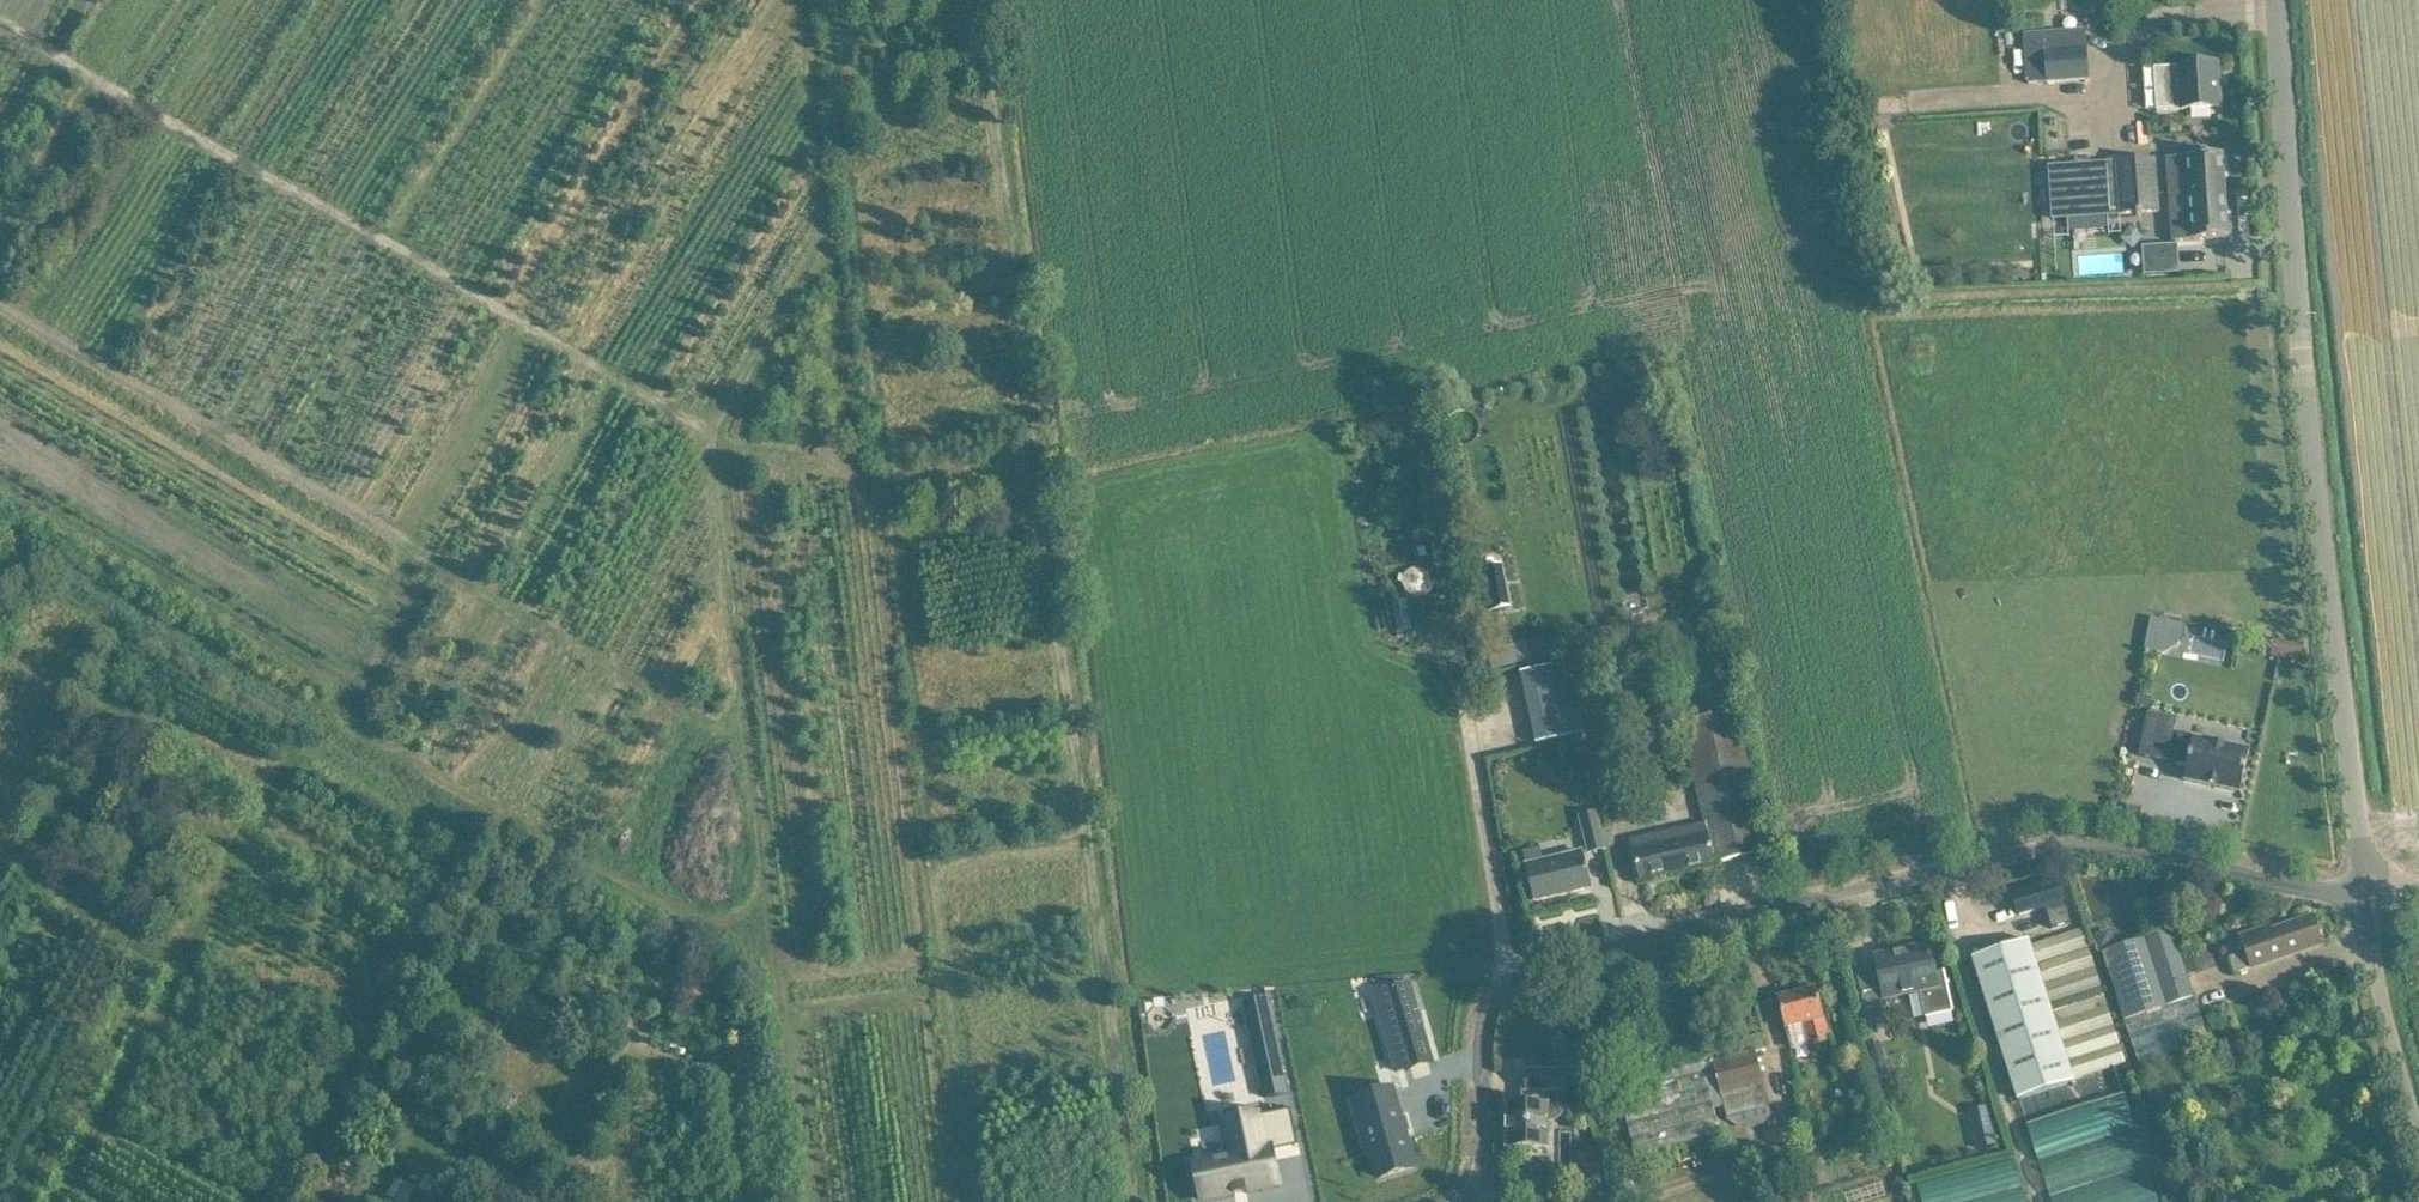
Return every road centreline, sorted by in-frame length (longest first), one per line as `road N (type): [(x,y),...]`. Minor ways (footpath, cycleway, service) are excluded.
road 1 (unclassified): [(1461,1201),(1473,1193),(1483,1159),(1490,1013),(1503,988),(1533,967),(2025,850),(2103,849),(2364,896)]
road 2 (unclassified): [(2364,896),(2300,310),(2284,0)]
road 3 (unclassified): [(2418,1126),(2391,1041),(2364,896)]

